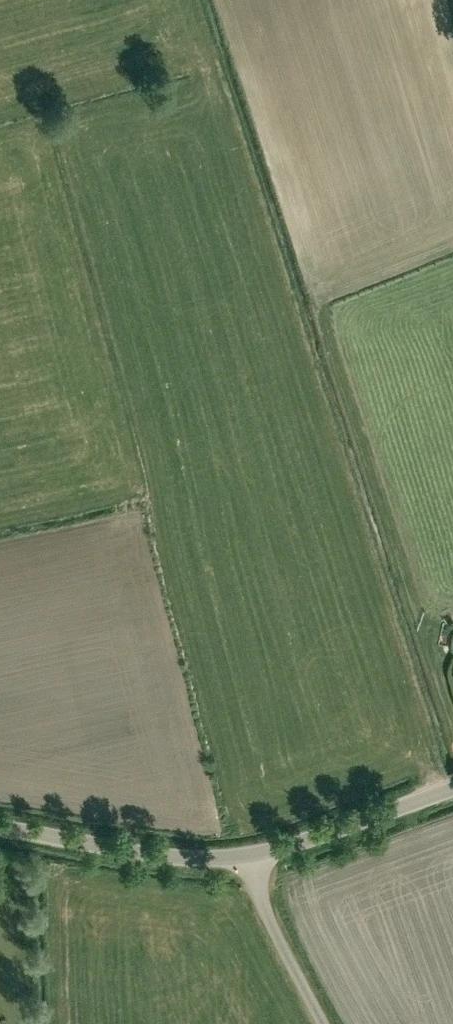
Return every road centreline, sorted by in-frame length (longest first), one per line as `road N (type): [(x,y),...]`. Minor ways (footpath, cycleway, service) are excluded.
road 1 (tertiary): [(0,828),(220,858),(282,847),(452,791)]

